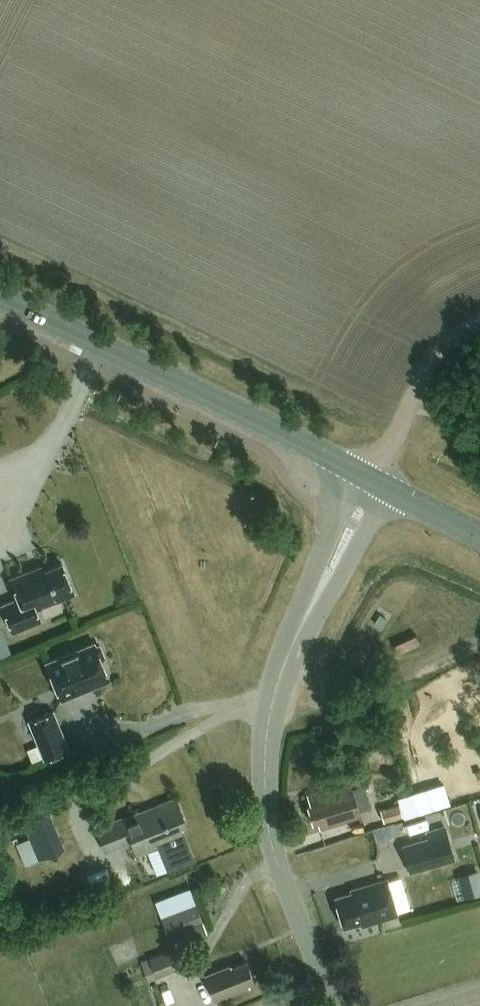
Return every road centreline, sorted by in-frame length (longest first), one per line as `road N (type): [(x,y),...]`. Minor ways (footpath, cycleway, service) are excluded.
road 1 (residential): [(333,1005),(269,834),(266,737),(276,689),(372,478)]
road 2 (primary): [(372,478),(0,297)]
road 3 (unclassified): [(372,478),(430,363),(479,326)]
road 4 (primary): [(479,533),(372,478)]

